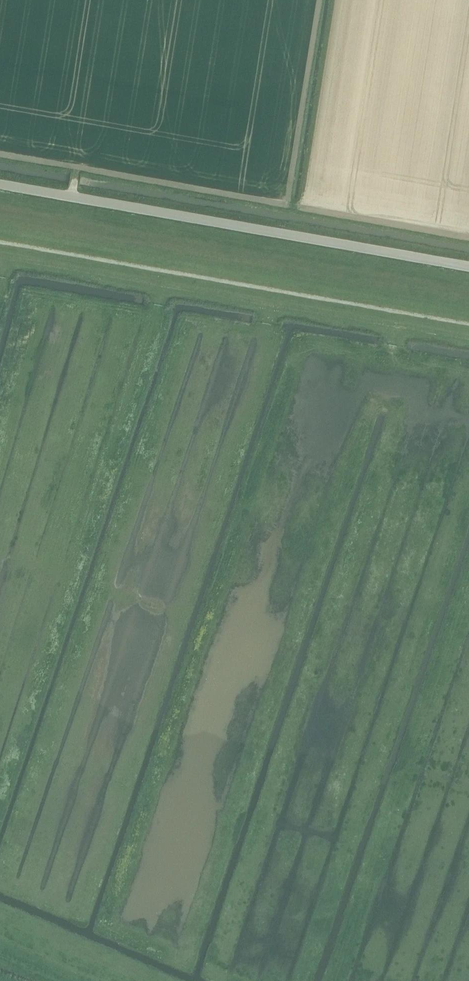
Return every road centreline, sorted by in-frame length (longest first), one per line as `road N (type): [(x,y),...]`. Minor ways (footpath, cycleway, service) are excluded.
road 1 (unclassified): [(0,184),(468,267)]

